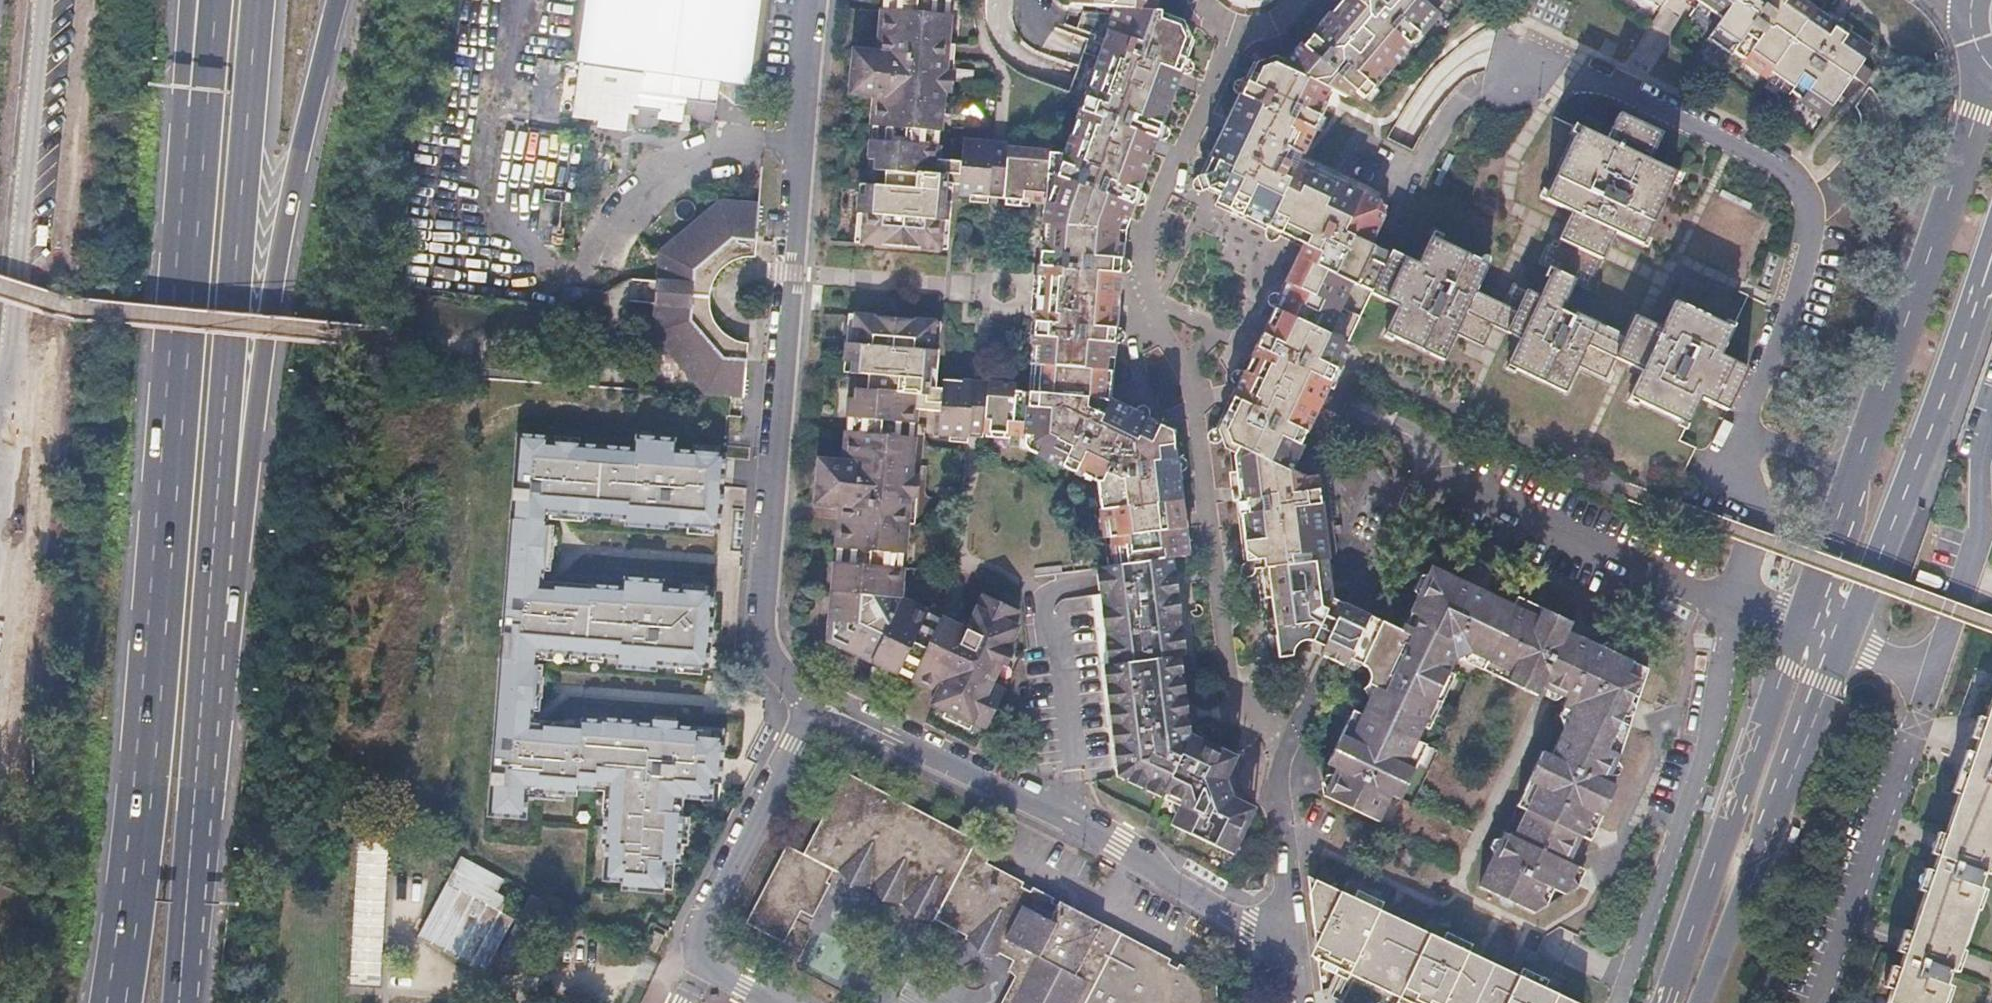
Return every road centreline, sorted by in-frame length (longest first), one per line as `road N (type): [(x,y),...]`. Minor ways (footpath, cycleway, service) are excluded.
road 1 (motorway): [(197,112),(153,719),(117,1002)]
road 2 (residential): [(1734,605),(1751,556),(1722,462),(1812,246),(1806,208),(1776,162),(1540,55)]
road 3 (residential): [(818,693),(785,676),(768,635),(814,0)]
road 4 (secondary): [(1983,62),(1977,113),(1802,624)]
road 5 (motorway): [(222,513),(340,0)]
road 6 (motorway): [(222,513),(258,0)]
road 7 (motorway): [(182,1002),(222,513)]
road 8 (residential): [(4,452),(48,0)]
road 9 (residential): [(1621,1002),(1699,766),(1734,605)]
road 10 (secondary): [(1802,624),(1667,1002)]
road 11 (secondary): [(1701,1002),(1847,641)]
road 12 (residential): [(818,693),(696,941),(703,964),(777,1002)]
road 13 (secondary): [(1847,641),(1983,288)]
road 14 (residential): [(1403,509),(1420,486),(1463,489),(1734,605)]
road 15 (residential): [(1930,672),(1824,1002)]
road 16 (residential): [(1074,819),(818,693)]
road 17 (residential): [(1289,945),(1074,819)]
road 18 (residential): [(1018,586),(1050,622),(1074,819)]
road 19 (residential): [(1991,467),(1930,672)]
road 20 (residential): [(1289,945),(1280,774)]

